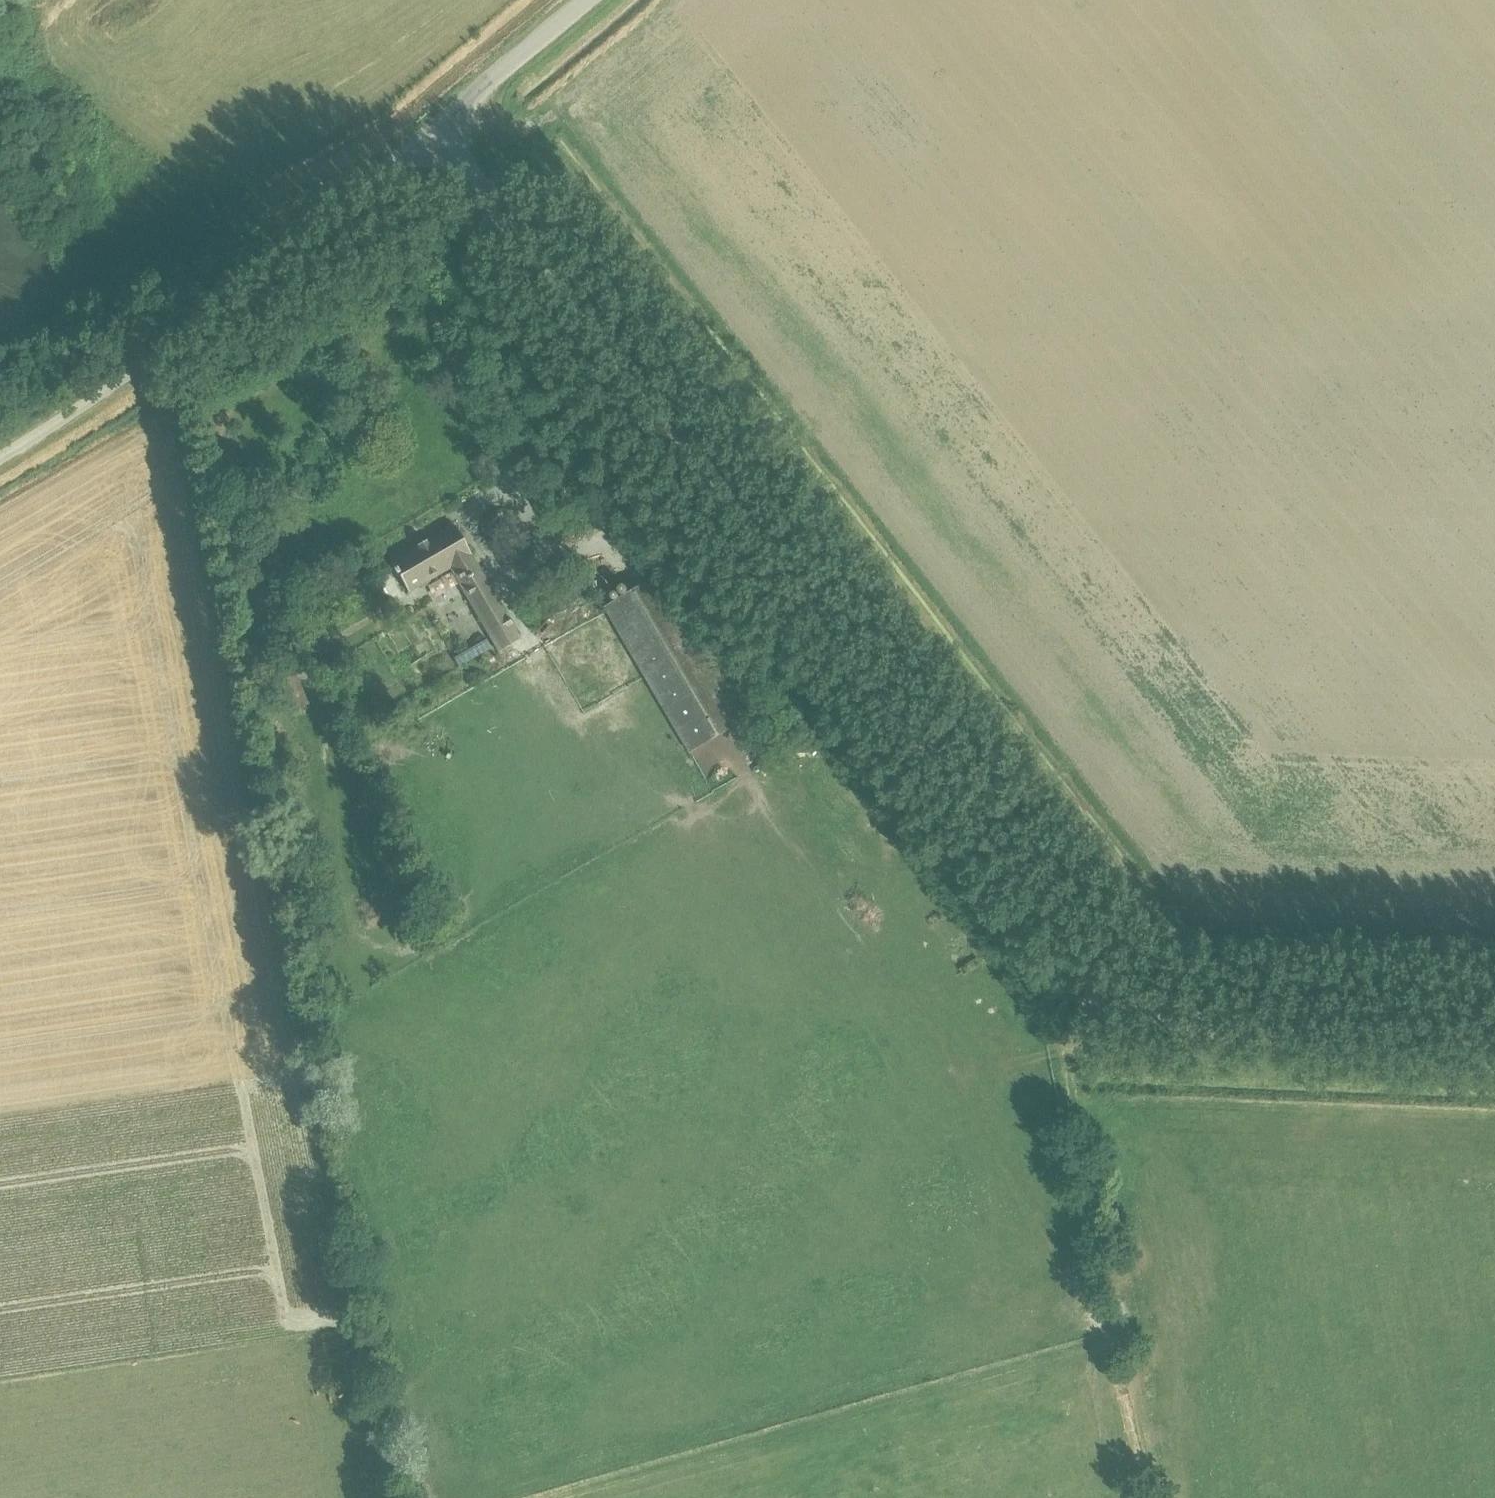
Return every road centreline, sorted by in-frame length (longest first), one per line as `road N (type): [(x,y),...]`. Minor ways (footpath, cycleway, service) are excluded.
road 1 (unclassified): [(1494,1034),(1187,1023),(1117,991),(435,126)]
road 2 (track): [(435,126),(500,128),(1132,935),(1177,973),(1494,983)]
road 3 (unclassified): [(0,458),(133,372),(435,126)]
road 4 (unclassified): [(435,126),(587,0)]

